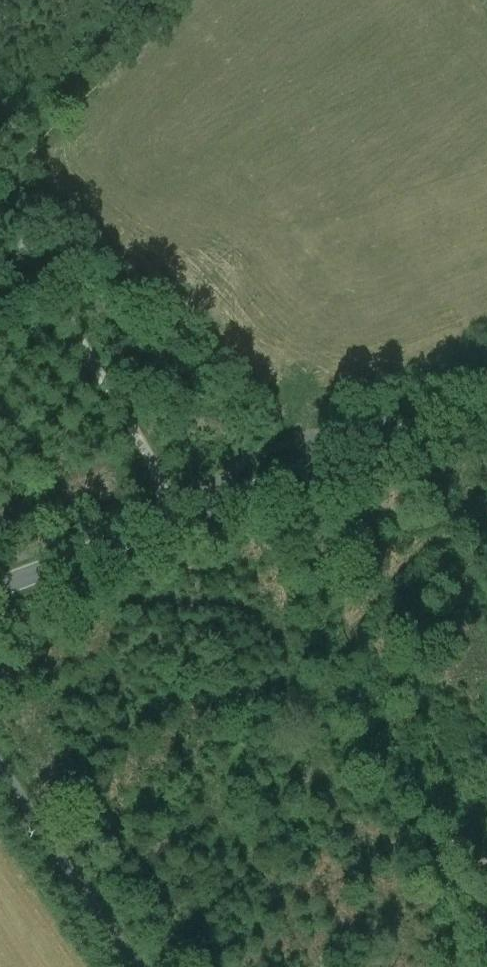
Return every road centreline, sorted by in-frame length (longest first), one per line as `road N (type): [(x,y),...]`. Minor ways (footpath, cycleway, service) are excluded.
road 1 (unclassified): [(0,588),(486,396)]
road 2 (track): [(0,214),(185,516)]
road 3 (unclassified): [(0,773),(126,966)]

